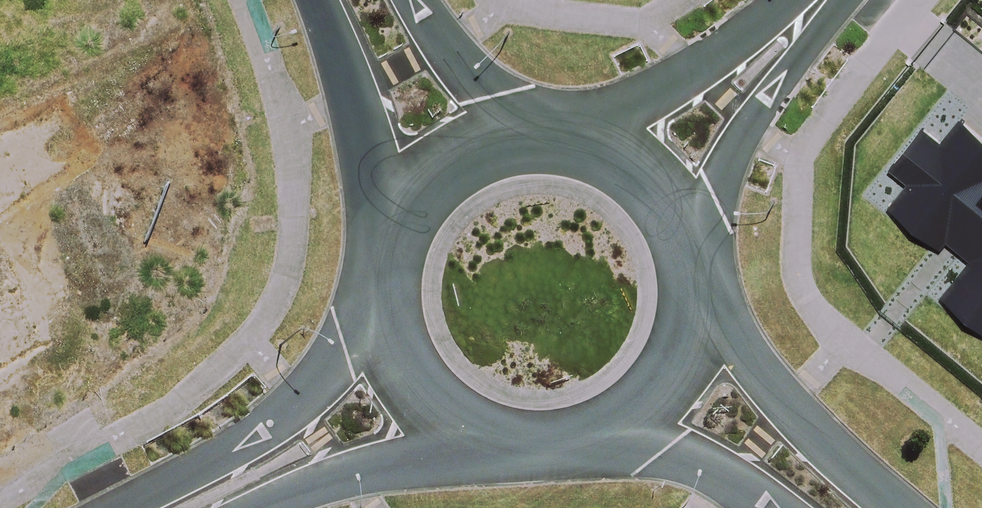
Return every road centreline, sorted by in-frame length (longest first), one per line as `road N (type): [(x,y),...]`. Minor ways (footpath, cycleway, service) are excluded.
road 1 (tertiary): [(682,384),(656,413),(610,444),(556,457),(500,452),(449,429),(409,391)]
road 2 (tertiary): [(655,165),(690,209),(708,261),(709,317),(682,384)]
road 3 (tertiary): [(205,507),(409,391)]
road 4 (residential): [(655,165),(820,0)]
road 5 (secondary): [(394,215),(322,0)]
road 6 (tertiary): [(682,384),(829,507)]
road 7 (tertiary): [(409,391),(383,343),(374,289),(394,215)]
road 8 (tertiary): [(500,128),(554,123),(608,136),(655,165)]
road 9 (secondary): [(423,0),(500,128)]
road 10 (tertiary): [(394,215),(409,187),(450,150),(500,128)]

